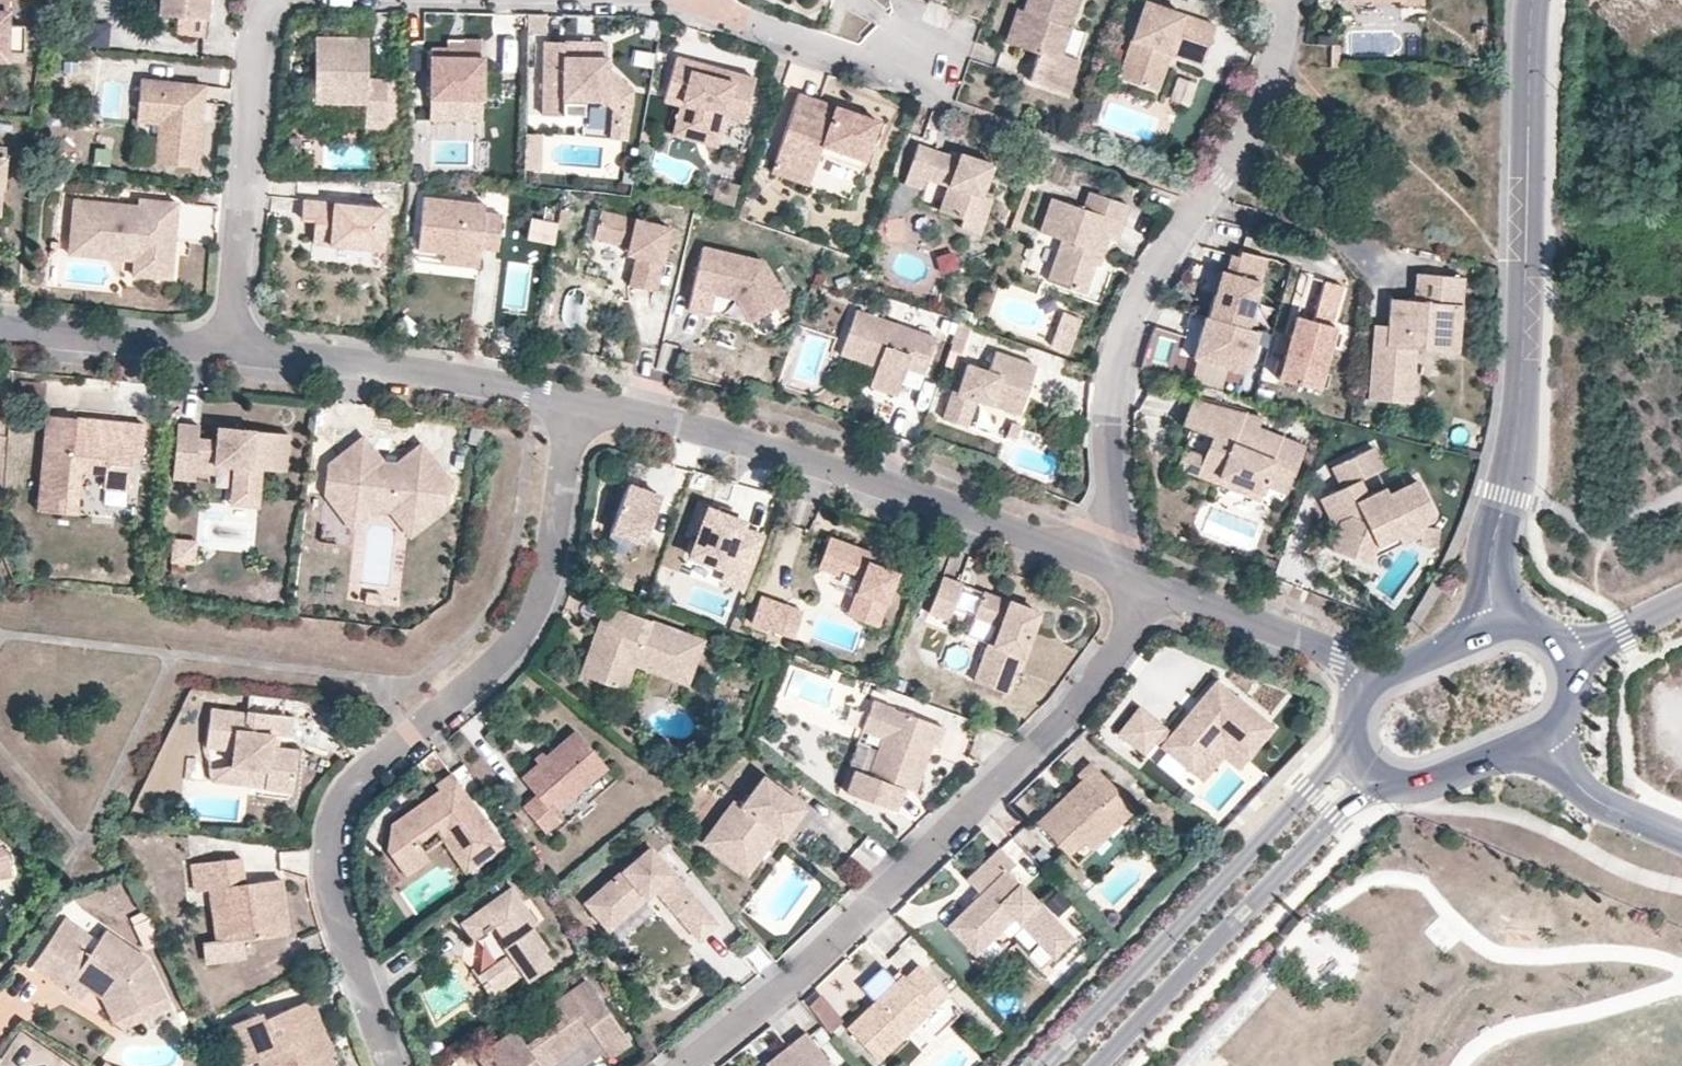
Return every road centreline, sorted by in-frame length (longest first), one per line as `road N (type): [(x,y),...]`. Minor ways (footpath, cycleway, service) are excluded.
road 1 (residential): [(394,1065),(332,896),(330,822),(363,775),(522,642),(553,578),(580,399)]
road 2 (residential): [(1156,586),(1056,733),(882,900),(685,1065)]
road 3 (residential): [(1535,0),(1528,290),(1493,566),(1496,624)]
road 4 (residential): [(1112,565),(1109,416),(1124,323),(1149,272),(1247,132),(1283,0)]
road 5 (residential): [(1112,565),(827,460),(580,399)]
road 6 (residential): [(1346,743),(1327,776),(1050,1065)]
road 7 (residential): [(1100,1065),(1377,785)]
road 8 (residential): [(580,399),(228,351)]
road 9 (residential): [(270,0),(258,25),(228,351)]
road 10 (residential): [(1371,683),(1341,655),(1156,586)]
road 11 (residential): [(228,351),(0,332)]
road 12 (residential): [(718,0),(735,15),(925,74)]
road 13 (residential): [(1377,785),(1407,790),(1545,736)]
road 14 (residential): [(1545,736),(1568,773),(1618,809),(1681,837)]
road 15 (residential): [(1496,624),(1371,683)]

